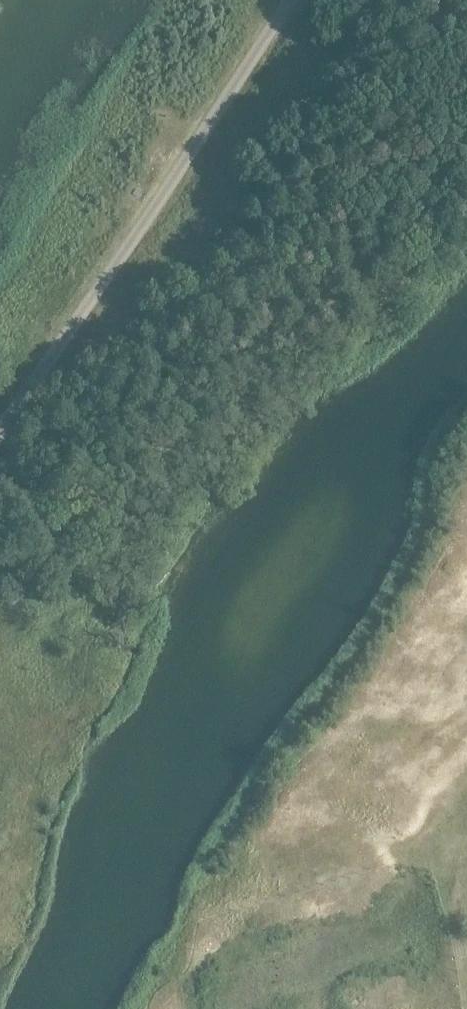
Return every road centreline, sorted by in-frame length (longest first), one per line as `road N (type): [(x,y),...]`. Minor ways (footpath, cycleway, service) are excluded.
road 1 (track): [(0,431),(291,0)]

